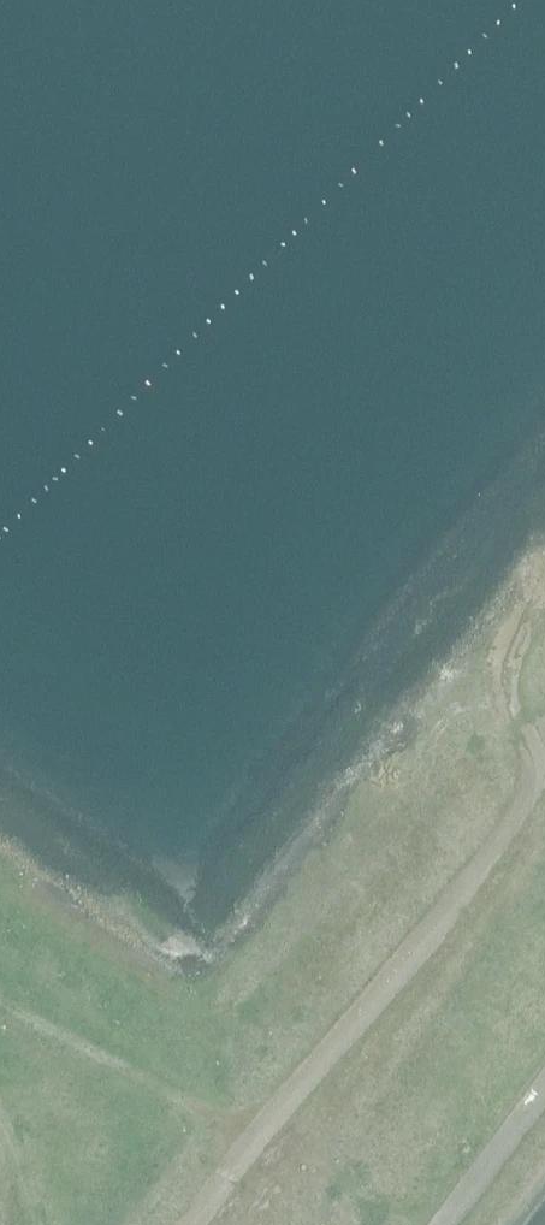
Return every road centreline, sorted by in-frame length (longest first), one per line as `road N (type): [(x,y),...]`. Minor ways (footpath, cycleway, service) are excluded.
road 1 (unclassified): [(193,1224),(544,760)]

